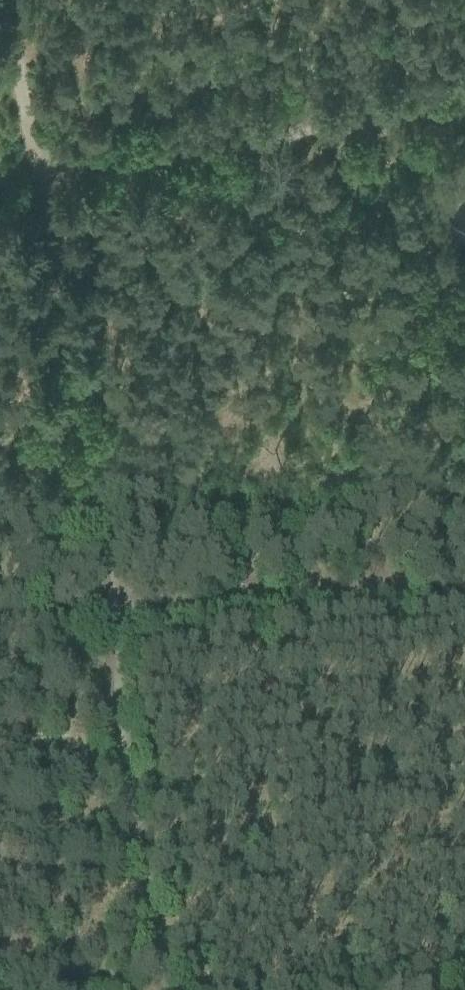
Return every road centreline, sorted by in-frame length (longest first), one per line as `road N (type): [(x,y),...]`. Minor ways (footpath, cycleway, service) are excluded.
road 1 (track): [(104,621),(35,168)]
road 2 (track): [(464,95),(35,168)]
road 3 (track): [(167,989),(104,621)]
road 4 (track): [(464,597),(104,621)]
road 5 (track): [(35,168),(6,0)]

